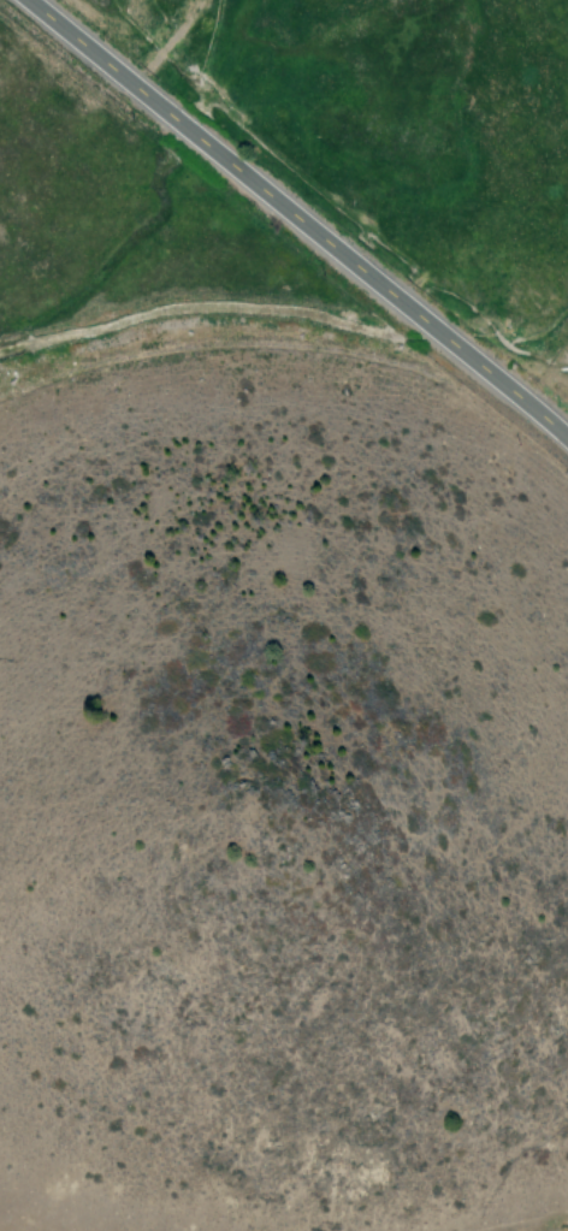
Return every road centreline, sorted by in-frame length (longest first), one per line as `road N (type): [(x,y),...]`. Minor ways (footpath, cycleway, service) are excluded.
road 1 (tertiary): [(20,0),(567,448)]

